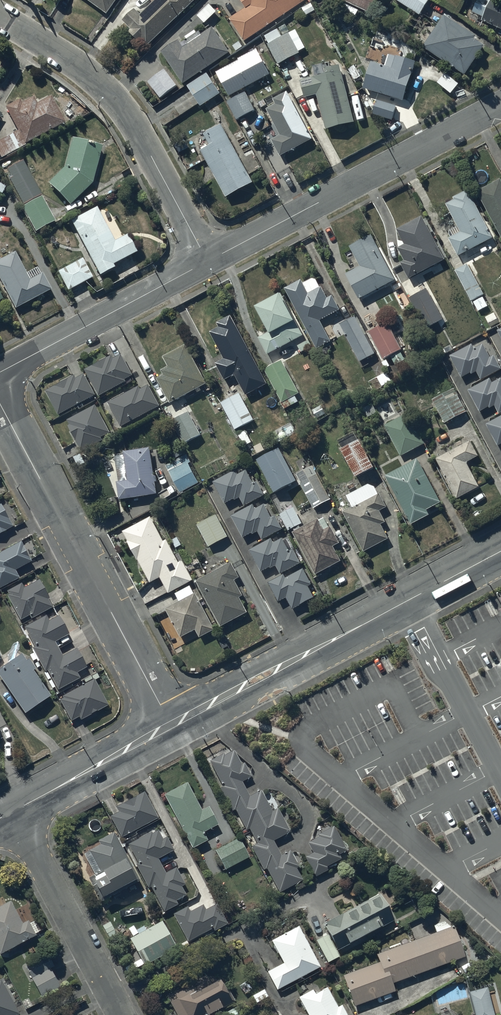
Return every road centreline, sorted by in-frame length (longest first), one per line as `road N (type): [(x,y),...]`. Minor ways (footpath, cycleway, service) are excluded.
road 1 (tertiary): [(500,553),(172,725)]
road 2 (residential): [(172,725),(0,403)]
road 3 (residential): [(205,263),(500,105)]
road 4 (residential): [(0,16),(68,58),(122,106),(205,263)]
road 5 (residential): [(0,374),(205,263)]
road 6 (residential): [(13,811),(127,1014)]
road 7 (tertiary): [(13,811),(172,725)]

